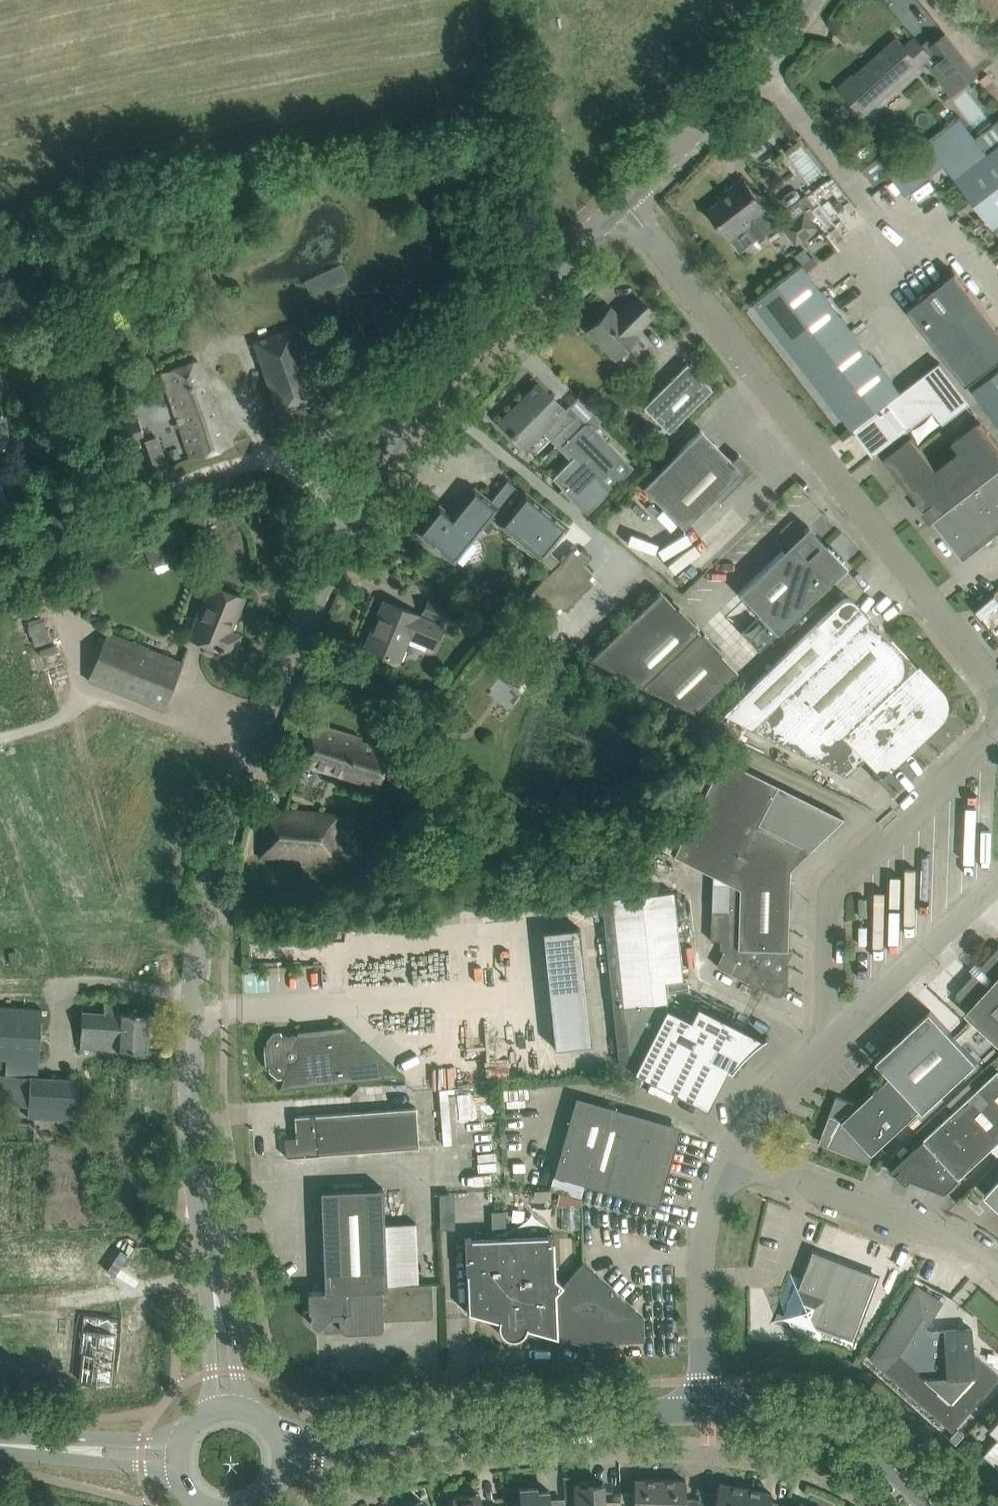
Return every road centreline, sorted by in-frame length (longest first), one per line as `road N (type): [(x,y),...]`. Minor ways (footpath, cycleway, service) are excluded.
road 1 (tertiary): [(228,1404),(195,1177),(192,1055),(193,982),(227,827),(363,489),(411,418),(620,202)]
road 2 (residential): [(997,677),(620,202)]
road 3 (track): [(0,579),(194,478),(434,394)]
road 4 (tertiary): [(285,1454),(548,1416),(706,1409)]
road 5 (residential): [(822,1044),(826,901),(848,866),(997,722)]
road 6 (residential): [(706,1452),(547,1453),(439,1466),(384,1479),(328,1505)]
road 7 (residential): [(725,1159),(944,1233),(997,1272)]
road 8 (tertiary): [(620,202),(758,61),(806,0)]
road 9 (residential): [(706,1409),(704,1248),(725,1159)]
road 10 (residential): [(822,1044),(997,877)]
road 11 (tertiary): [(0,1443),(177,1455)]
road 12 (residential): [(825,1419),(805,1470),(706,1452)]
road 13 (residential): [(725,1159),(766,1101),(822,1044)]
road 14 (tertiary): [(938,1505),(857,1435),(825,1419)]

